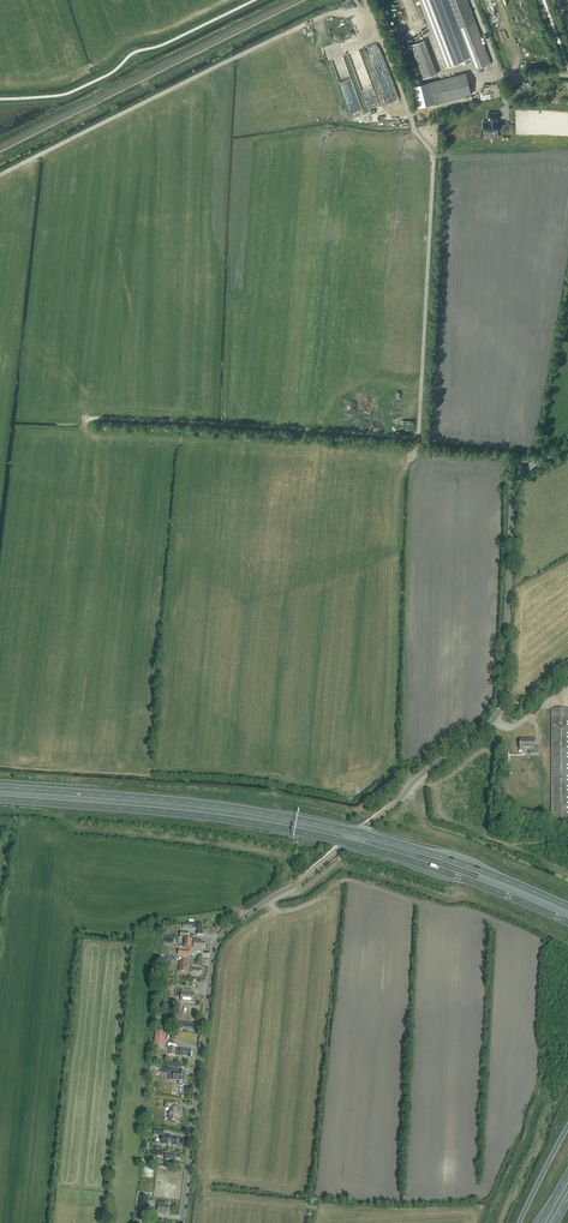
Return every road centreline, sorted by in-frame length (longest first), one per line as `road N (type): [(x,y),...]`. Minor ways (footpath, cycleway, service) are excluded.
road 1 (unclassified): [(182,1222),(215,946),(496,715),(516,481),(567,444)]
road 2 (trunk): [(0,799),(292,830),(403,858),(567,922)]
road 3 (trunk): [(567,907),(441,856),(277,815),(0,787)]

